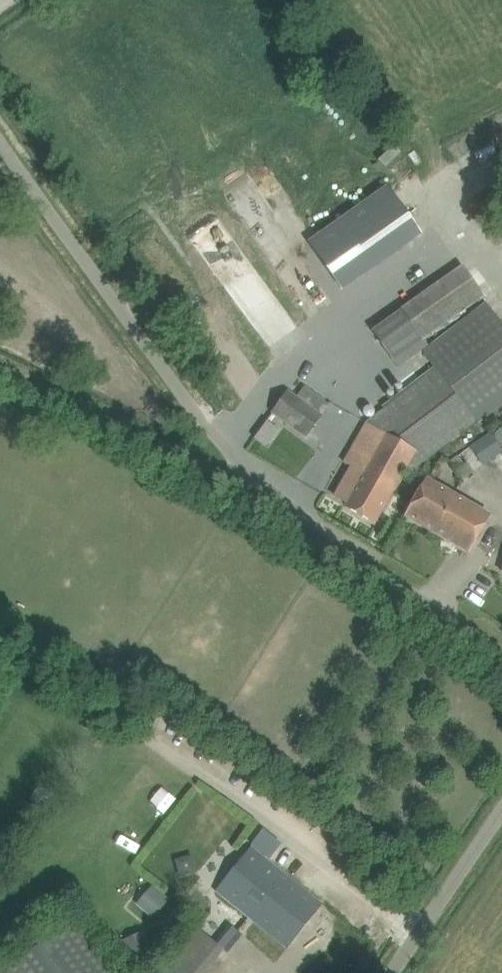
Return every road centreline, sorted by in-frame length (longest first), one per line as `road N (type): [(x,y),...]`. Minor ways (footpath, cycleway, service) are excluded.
road 1 (unclassified): [(501,657),(317,531),(238,461),(0,142)]
road 2 (track): [(0,361),(184,451),(238,461)]
road 3 (unclassified): [(390,972),(501,810)]

